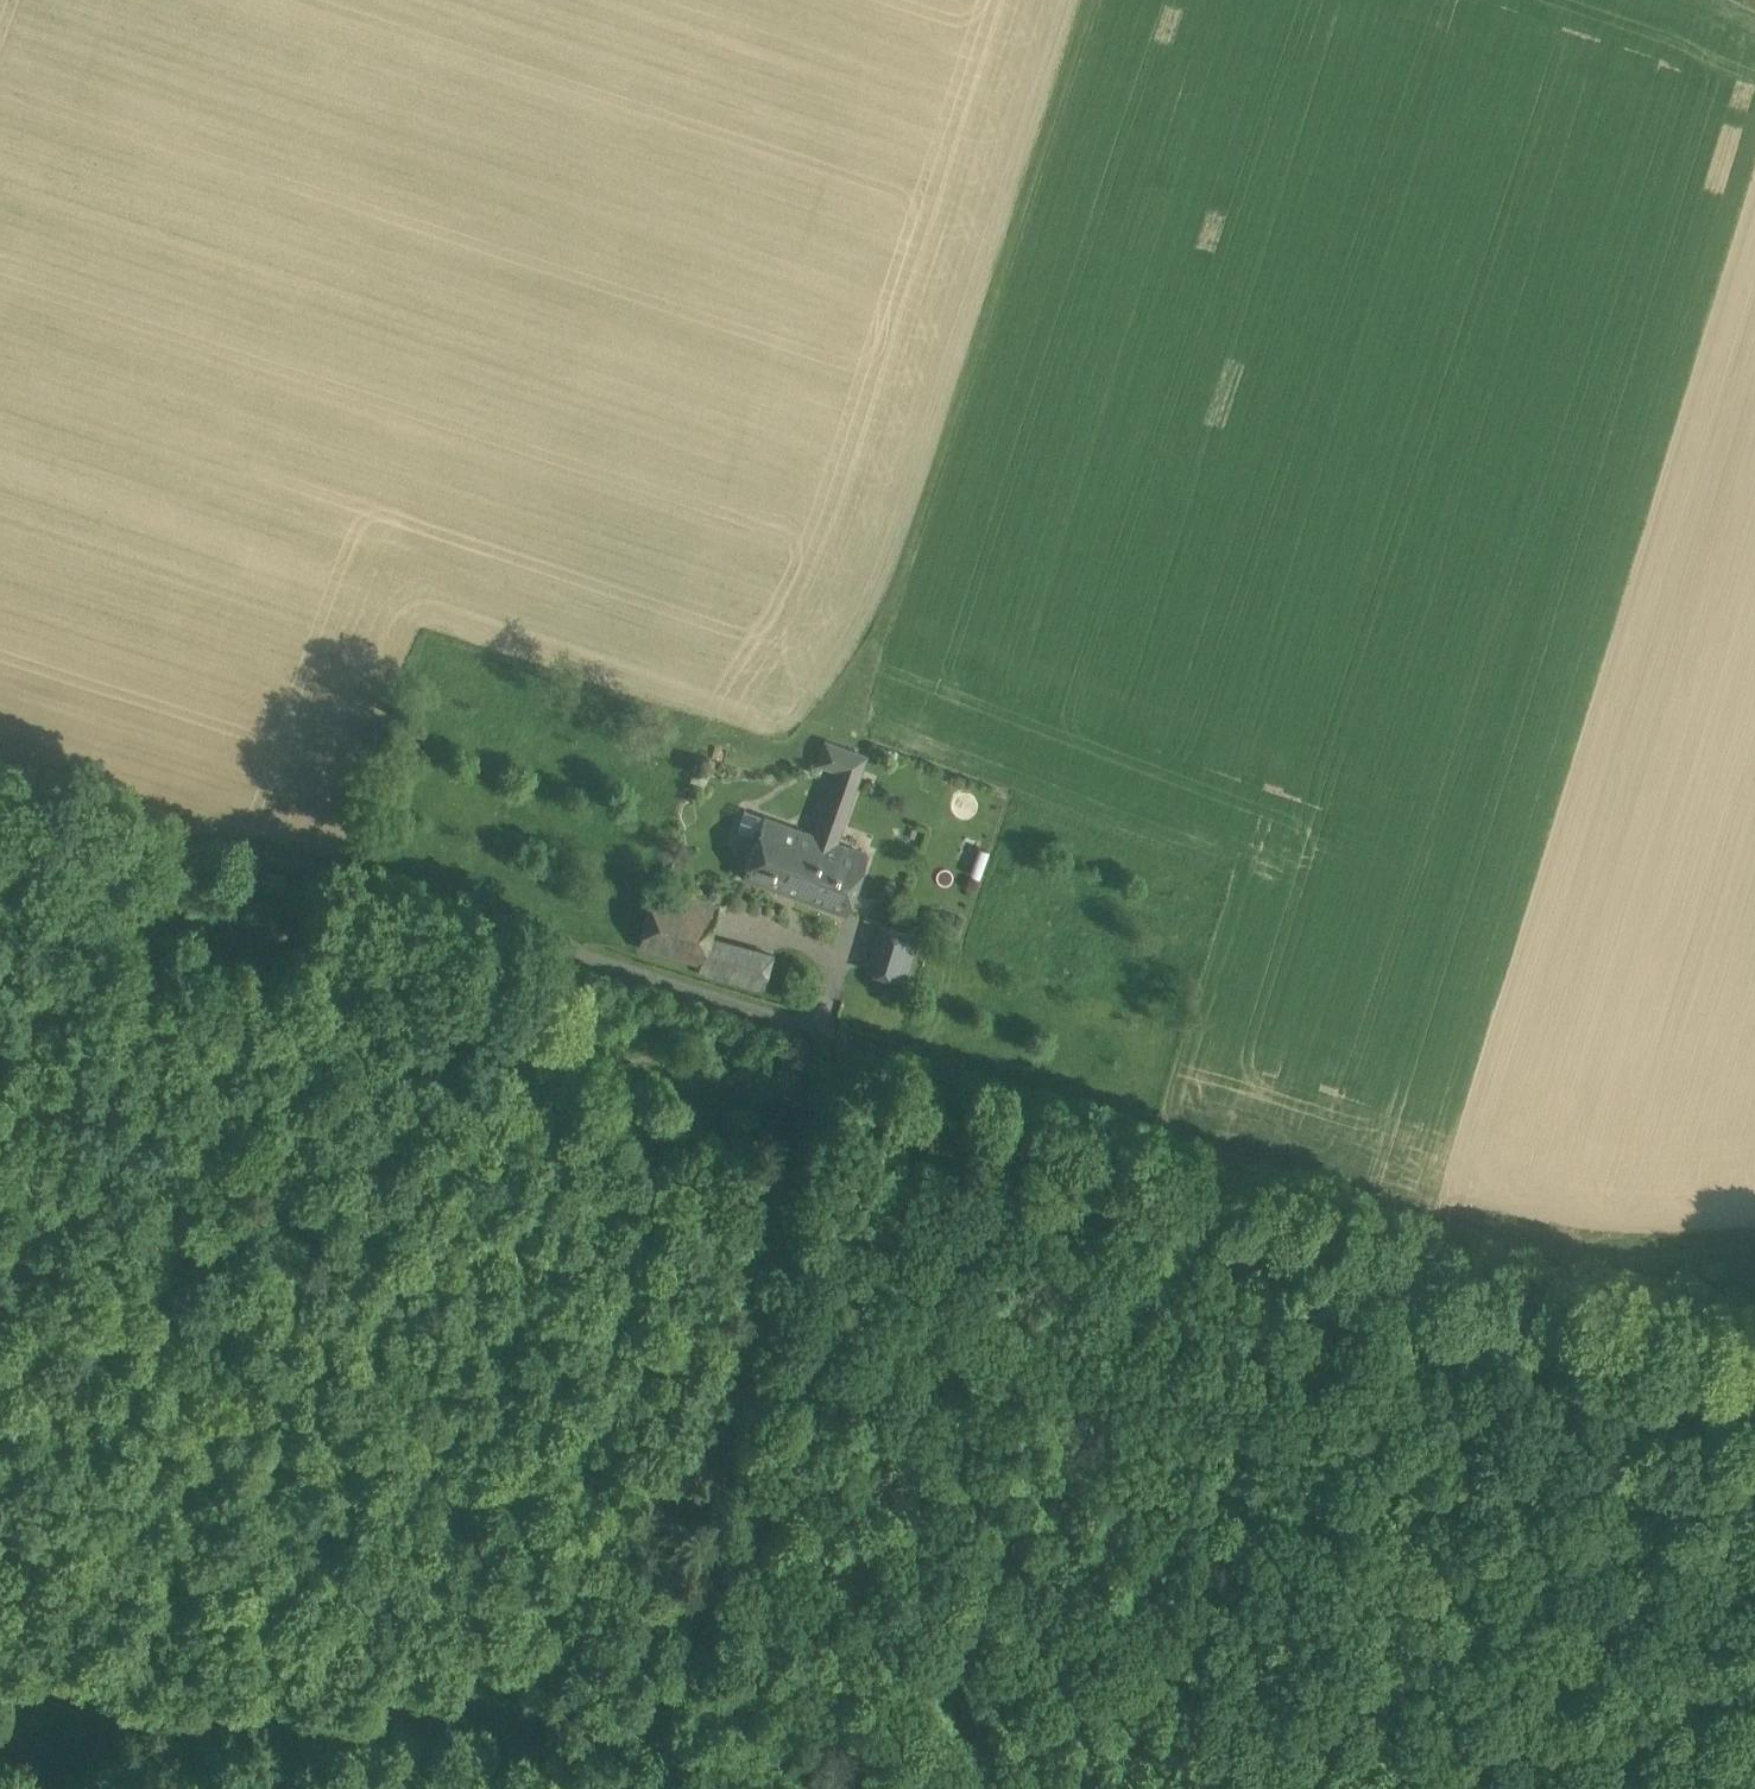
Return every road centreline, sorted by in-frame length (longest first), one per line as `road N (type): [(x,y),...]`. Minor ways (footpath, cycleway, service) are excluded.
road 1 (track): [(1754,1389),(0,820)]
road 2 (track): [(1099,0),(871,676)]

